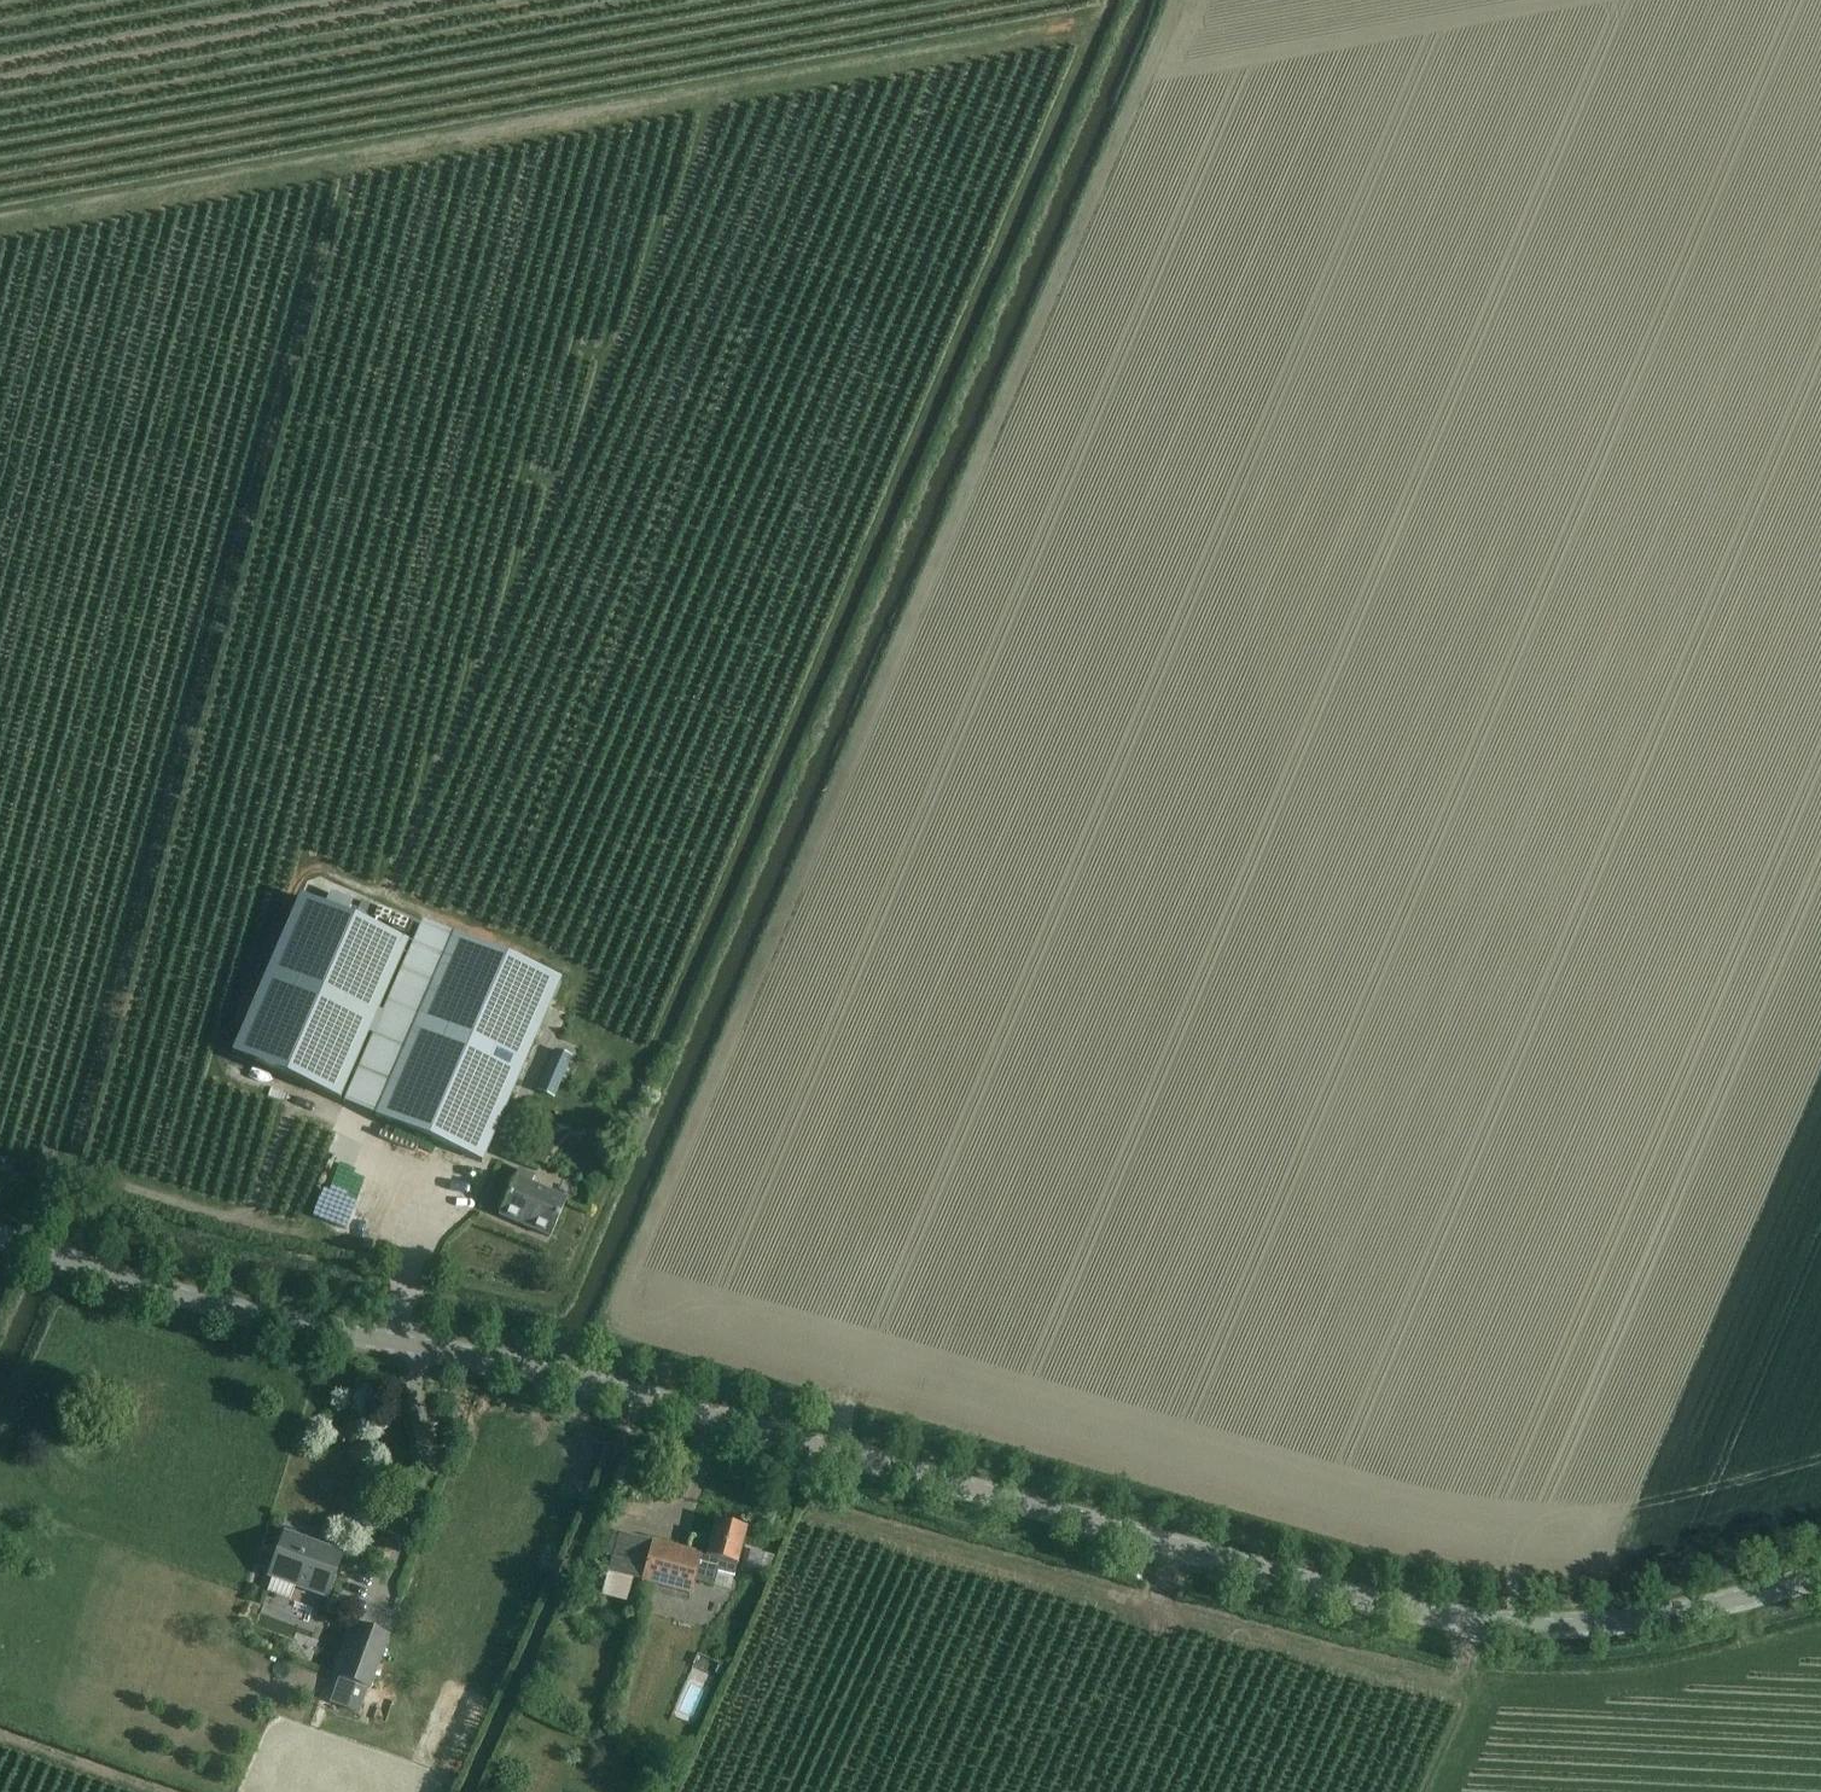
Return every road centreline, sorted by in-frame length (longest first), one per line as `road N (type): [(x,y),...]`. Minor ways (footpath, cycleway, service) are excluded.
road 1 (tertiary): [(0,1238),(318,1331),(473,1350),(1462,1619),(1614,1626),(1820,1579)]

